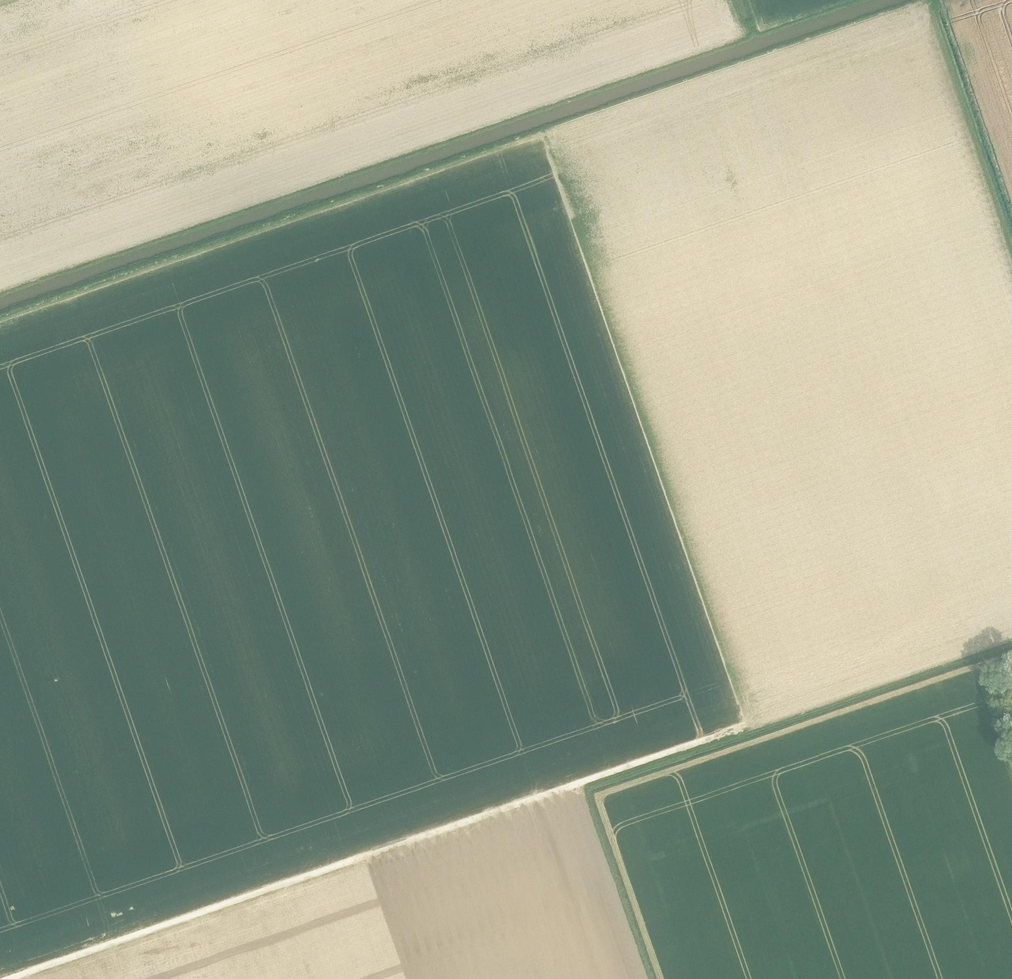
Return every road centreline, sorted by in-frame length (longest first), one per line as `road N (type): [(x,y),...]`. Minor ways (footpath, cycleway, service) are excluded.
road 1 (track): [(707,739),(8,978)]

